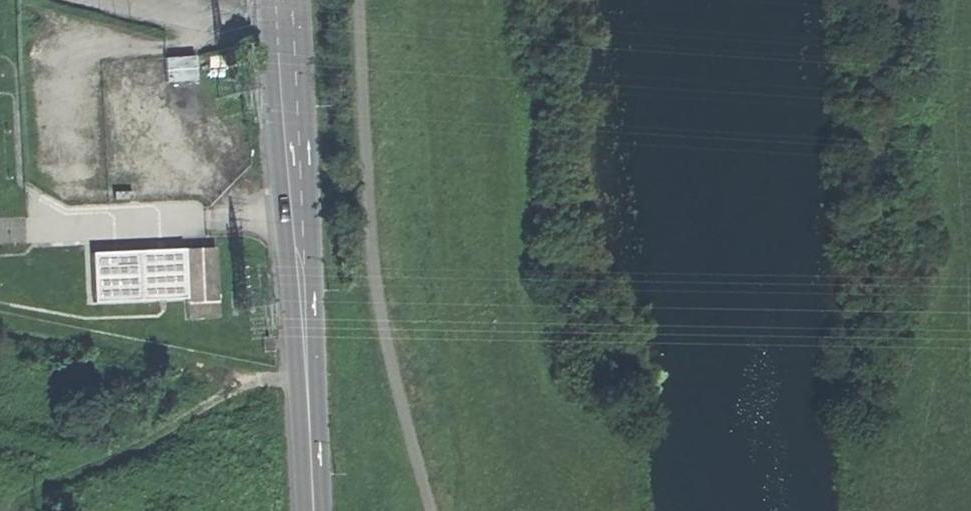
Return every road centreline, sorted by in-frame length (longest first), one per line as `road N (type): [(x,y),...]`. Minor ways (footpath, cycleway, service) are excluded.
road 1 (primary): [(317,510),(285,0)]

